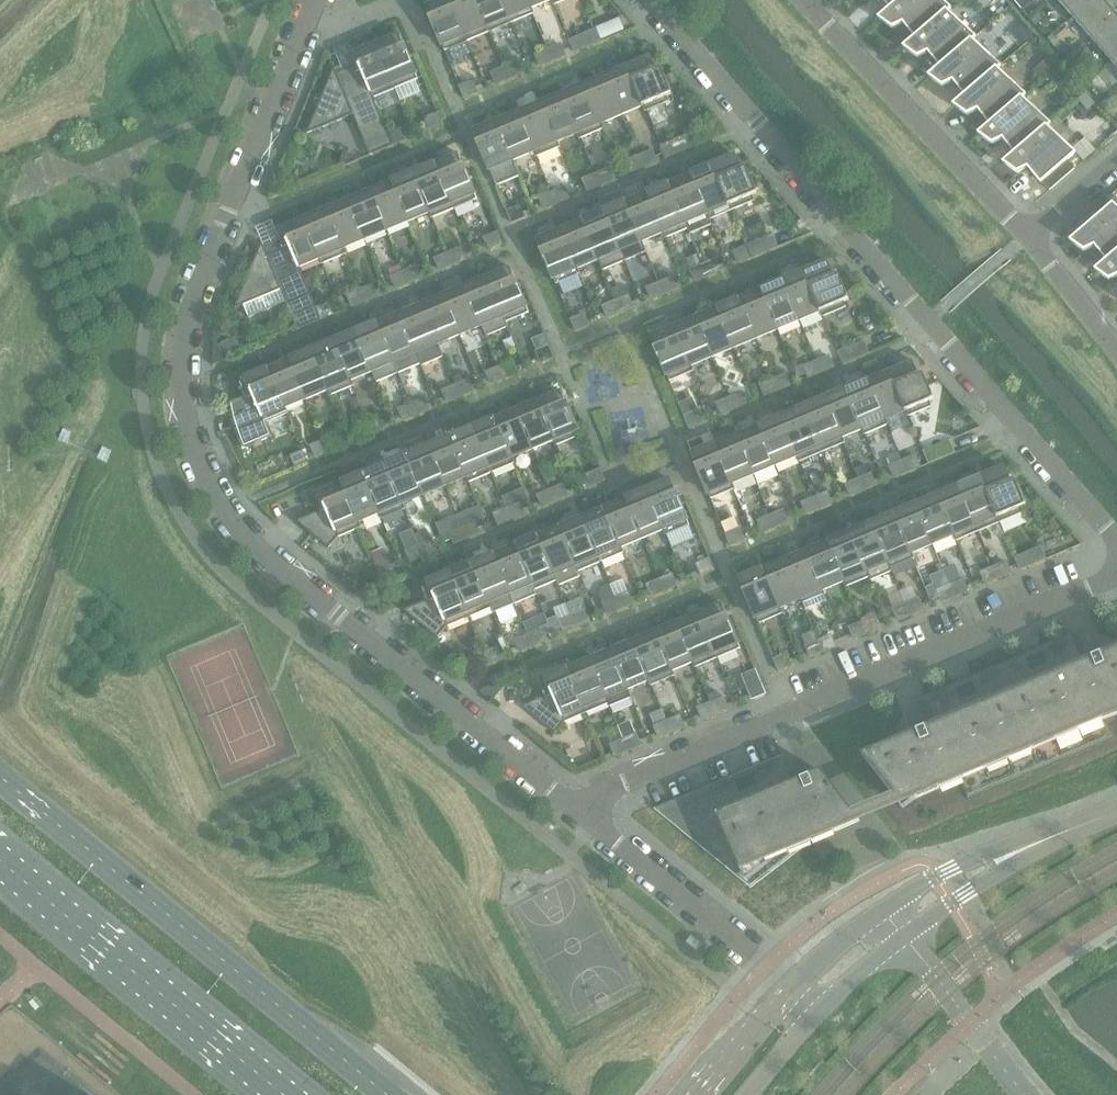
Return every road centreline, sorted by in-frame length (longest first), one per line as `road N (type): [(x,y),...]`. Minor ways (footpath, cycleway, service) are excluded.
road 1 (residential): [(317,0),(185,320),(180,363),(193,441),(246,537),(573,806)]
road 2 (residential): [(1116,537),(653,0)]
road 3 (residential): [(573,806),(1116,578)]
road 4 (secondary): [(387,1094),(0,776)]
road 5 (secondary): [(0,860),(280,1094)]
road 6 (residential): [(1027,236),(804,0)]
road 7 (residential): [(573,806),(769,964)]
road 8 (residential): [(1097,819),(1003,847),(884,910)]
road 9 (residential): [(903,937),(1097,819)]
road 10 (residential): [(1024,1094),(903,937)]
road 11 (residential): [(797,986),(698,1094)]
road 12 (residential): [(1116,352),(1027,236)]

